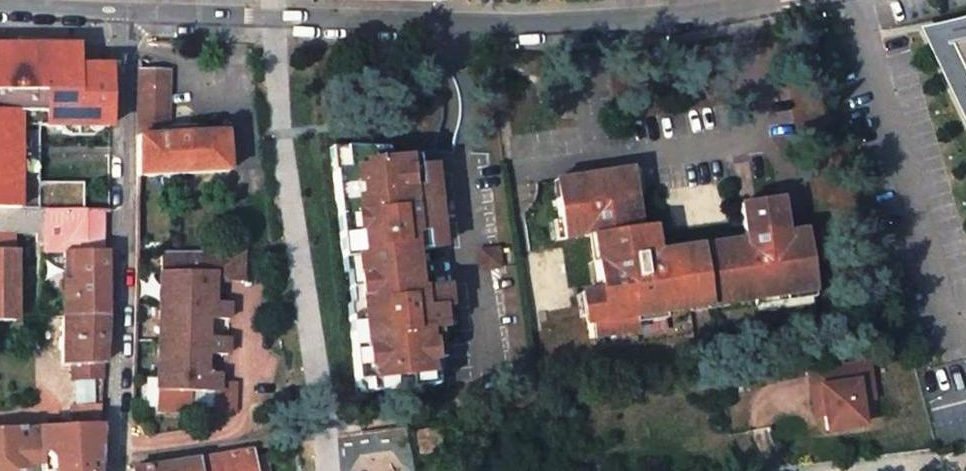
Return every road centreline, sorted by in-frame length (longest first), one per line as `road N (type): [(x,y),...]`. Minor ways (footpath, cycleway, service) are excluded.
road 1 (residential): [(126,21),(560,22),(688,17),(780,0)]
road 2 (residential): [(111,470),(126,21)]
road 3 (residential): [(0,17),(126,21)]

